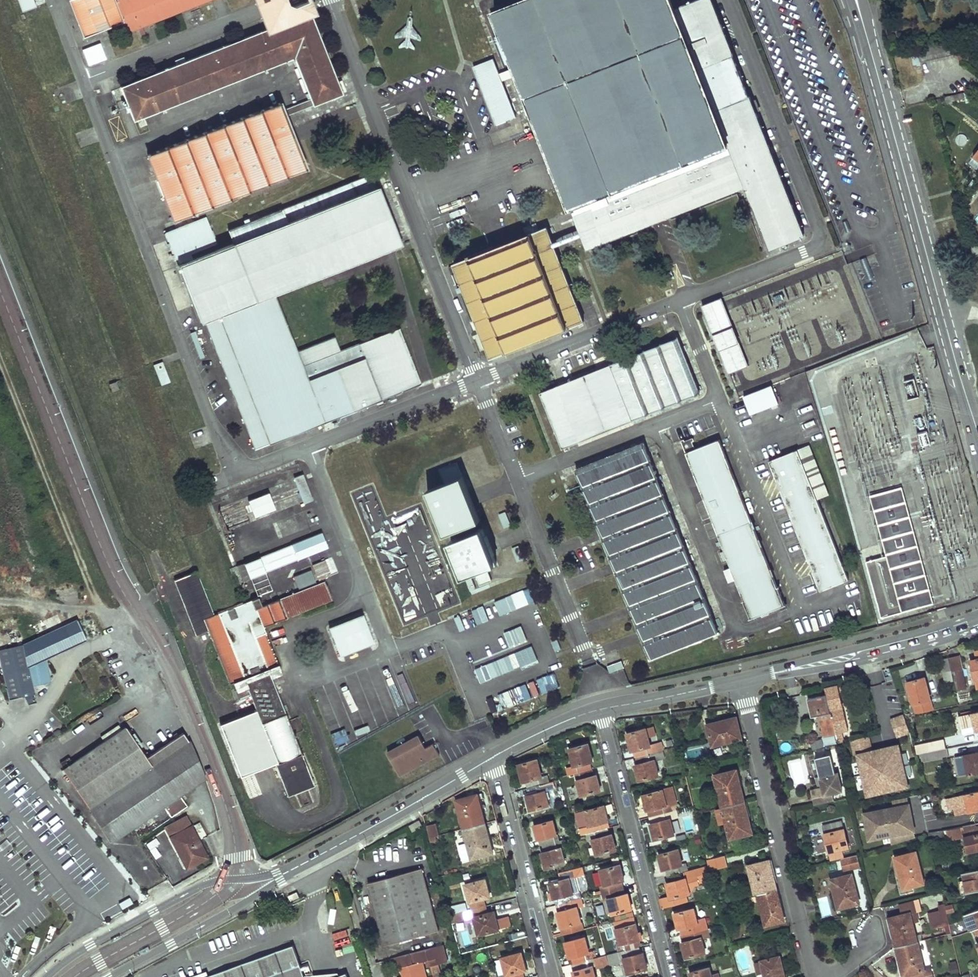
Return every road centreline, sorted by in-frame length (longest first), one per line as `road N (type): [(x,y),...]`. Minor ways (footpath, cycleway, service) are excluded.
road 1 (tertiary): [(977,439),(857,0)]
road 2 (residential): [(741,681),(815,976)]
road 3 (track): [(0,358),(95,599),(122,622)]
road 4 (residential): [(600,710),(667,976)]
road 5 (tertiary): [(279,876),(205,884),(47,976)]
road 6 (tertiary): [(741,681),(977,621)]
road 7 (tertiary): [(279,876),(492,758)]
road 8 (residential): [(553,976),(492,758)]
road 9 (tertiary): [(108,976),(279,876)]
road 10 (tertiary): [(600,710),(741,681)]

